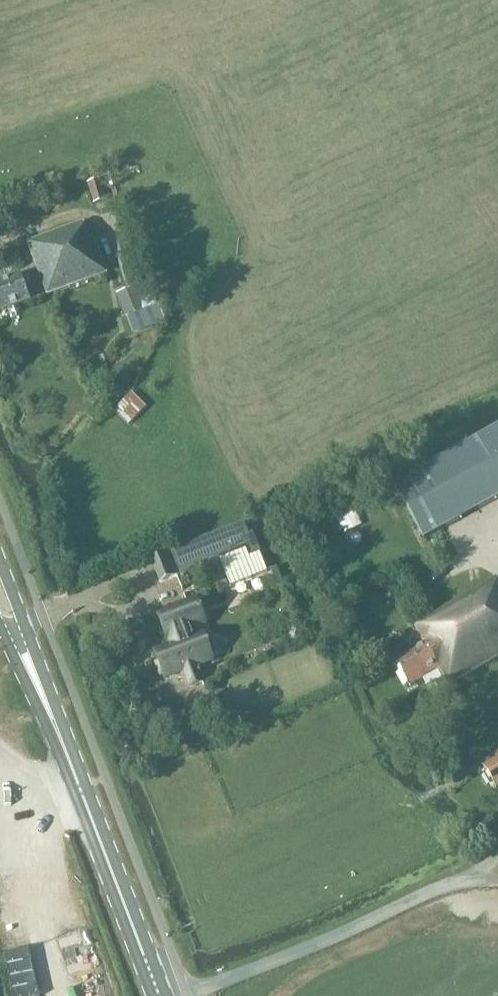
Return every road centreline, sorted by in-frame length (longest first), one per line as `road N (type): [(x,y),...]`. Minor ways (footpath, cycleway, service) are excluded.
road 1 (secondary): [(160,995),(0,588)]
road 2 (track): [(497,883),(444,885),(337,938),(184,995)]

